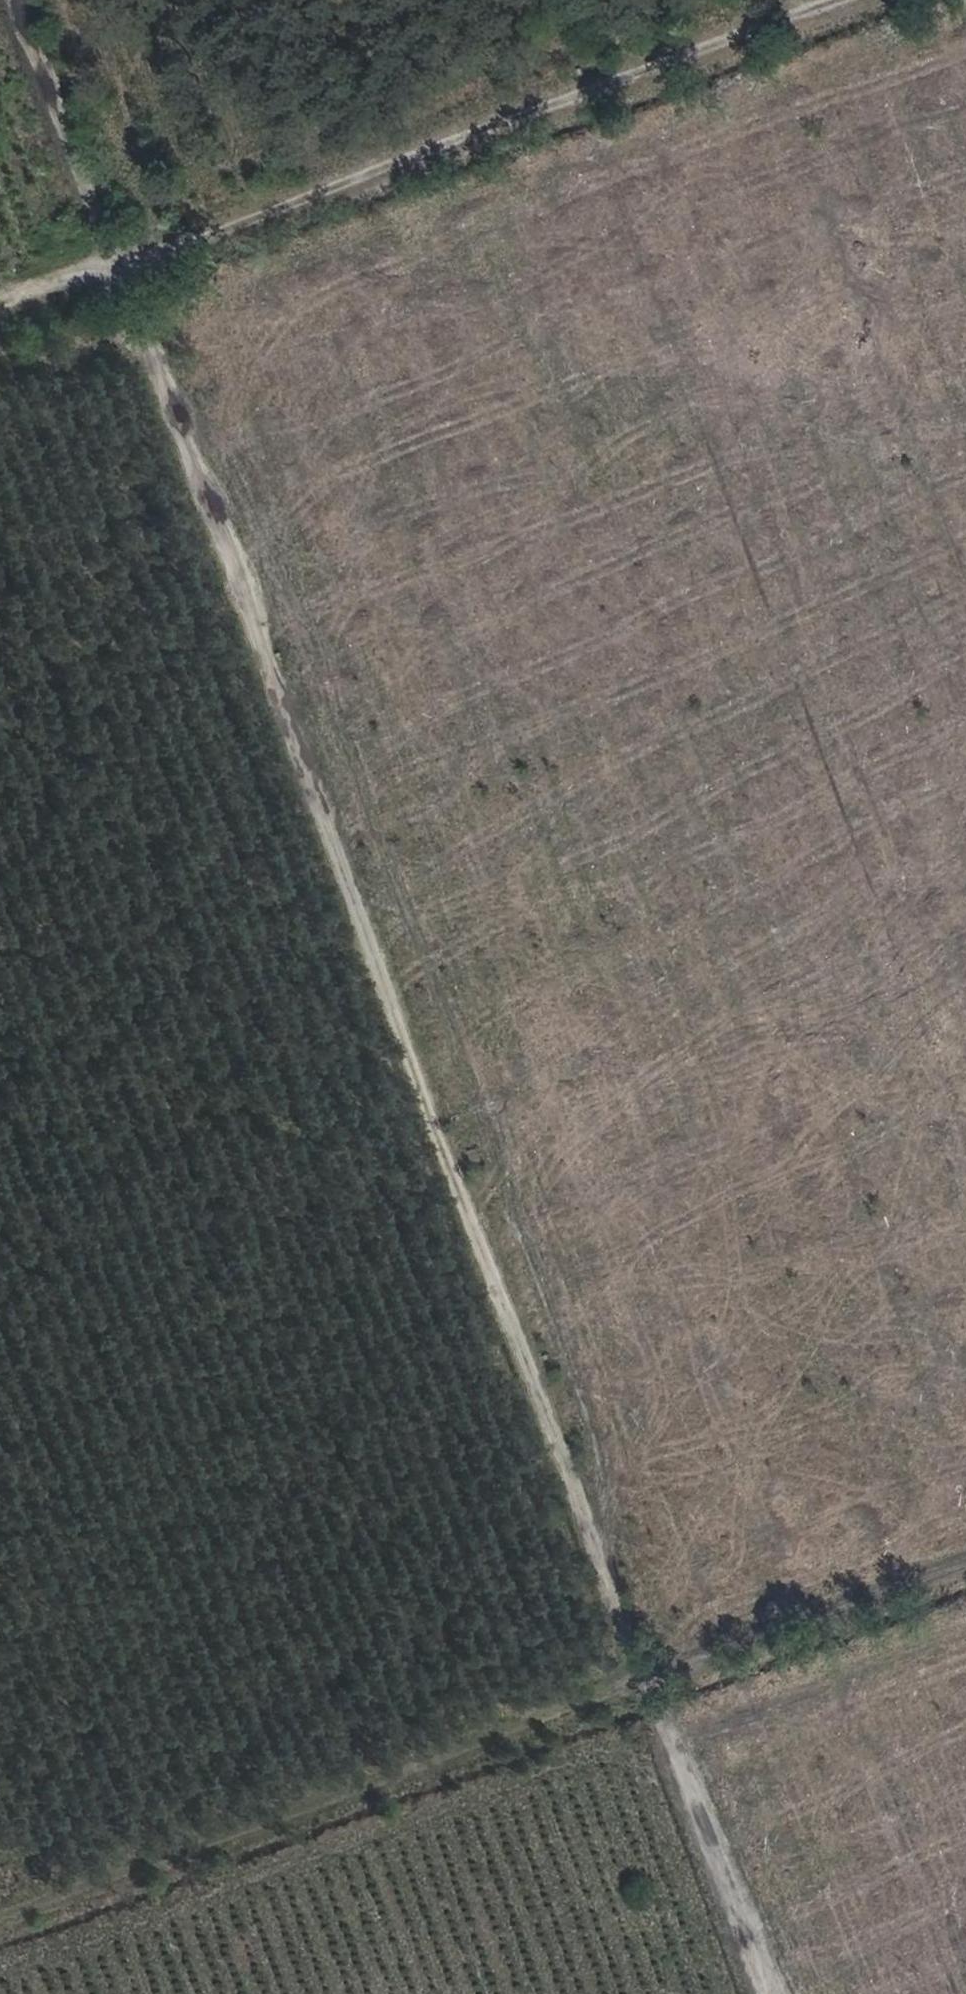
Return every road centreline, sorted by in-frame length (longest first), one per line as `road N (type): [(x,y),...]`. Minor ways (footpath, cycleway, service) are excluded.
road 1 (track): [(760,1993),(646,1690),(625,1602),(18,0)]
road 2 (track): [(965,1573),(0,1923)]
road 3 (track): [(0,312),(854,0)]

